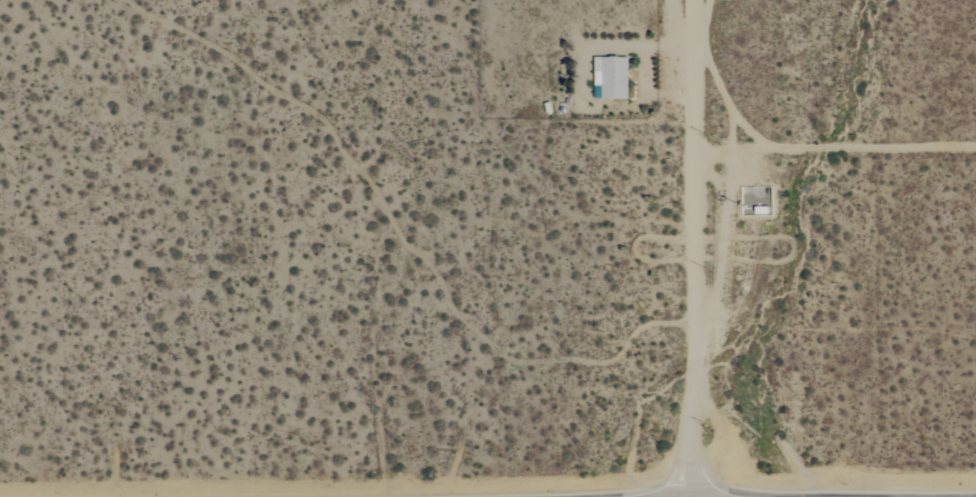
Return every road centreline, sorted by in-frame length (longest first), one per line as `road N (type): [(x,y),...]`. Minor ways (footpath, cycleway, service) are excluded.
road 1 (track): [(683,496),(701,146),(698,0)]
road 2 (track): [(701,146),(975,150)]

